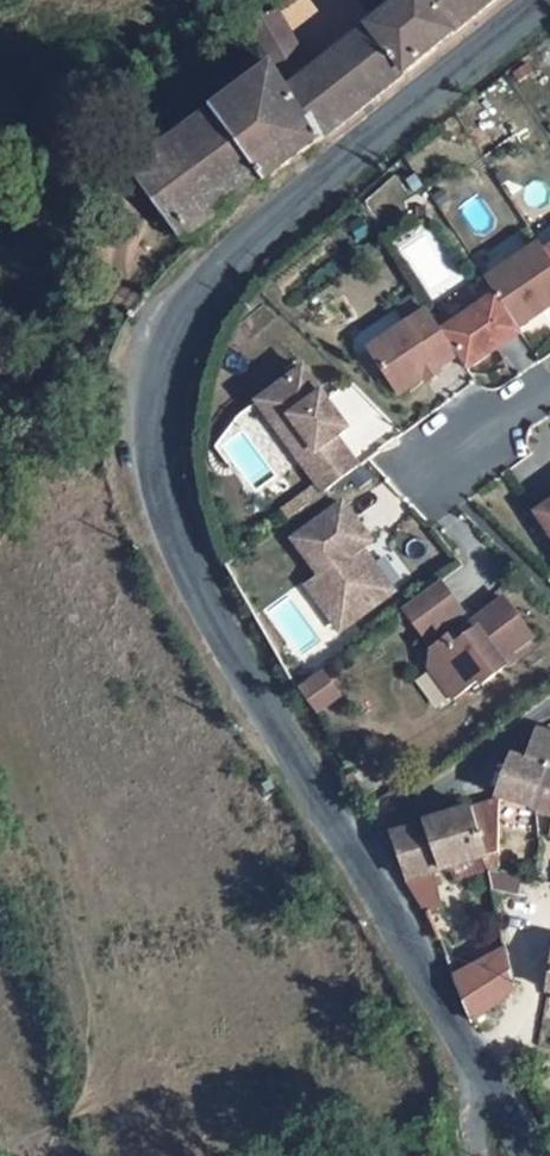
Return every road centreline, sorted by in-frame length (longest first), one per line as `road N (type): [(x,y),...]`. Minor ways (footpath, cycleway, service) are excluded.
road 1 (secondary): [(548,0),(276,220),(218,279),(178,345),(159,403),(157,451),(170,508),(205,589),(353,843)]
road 2 (secondary): [(353,843),(475,1064)]
road 3 (unclassified): [(353,843),(549,713)]
road 4 (residential): [(538,908),(520,1023),(475,1064)]
road 5 (unclassified): [(549,390),(432,467)]

